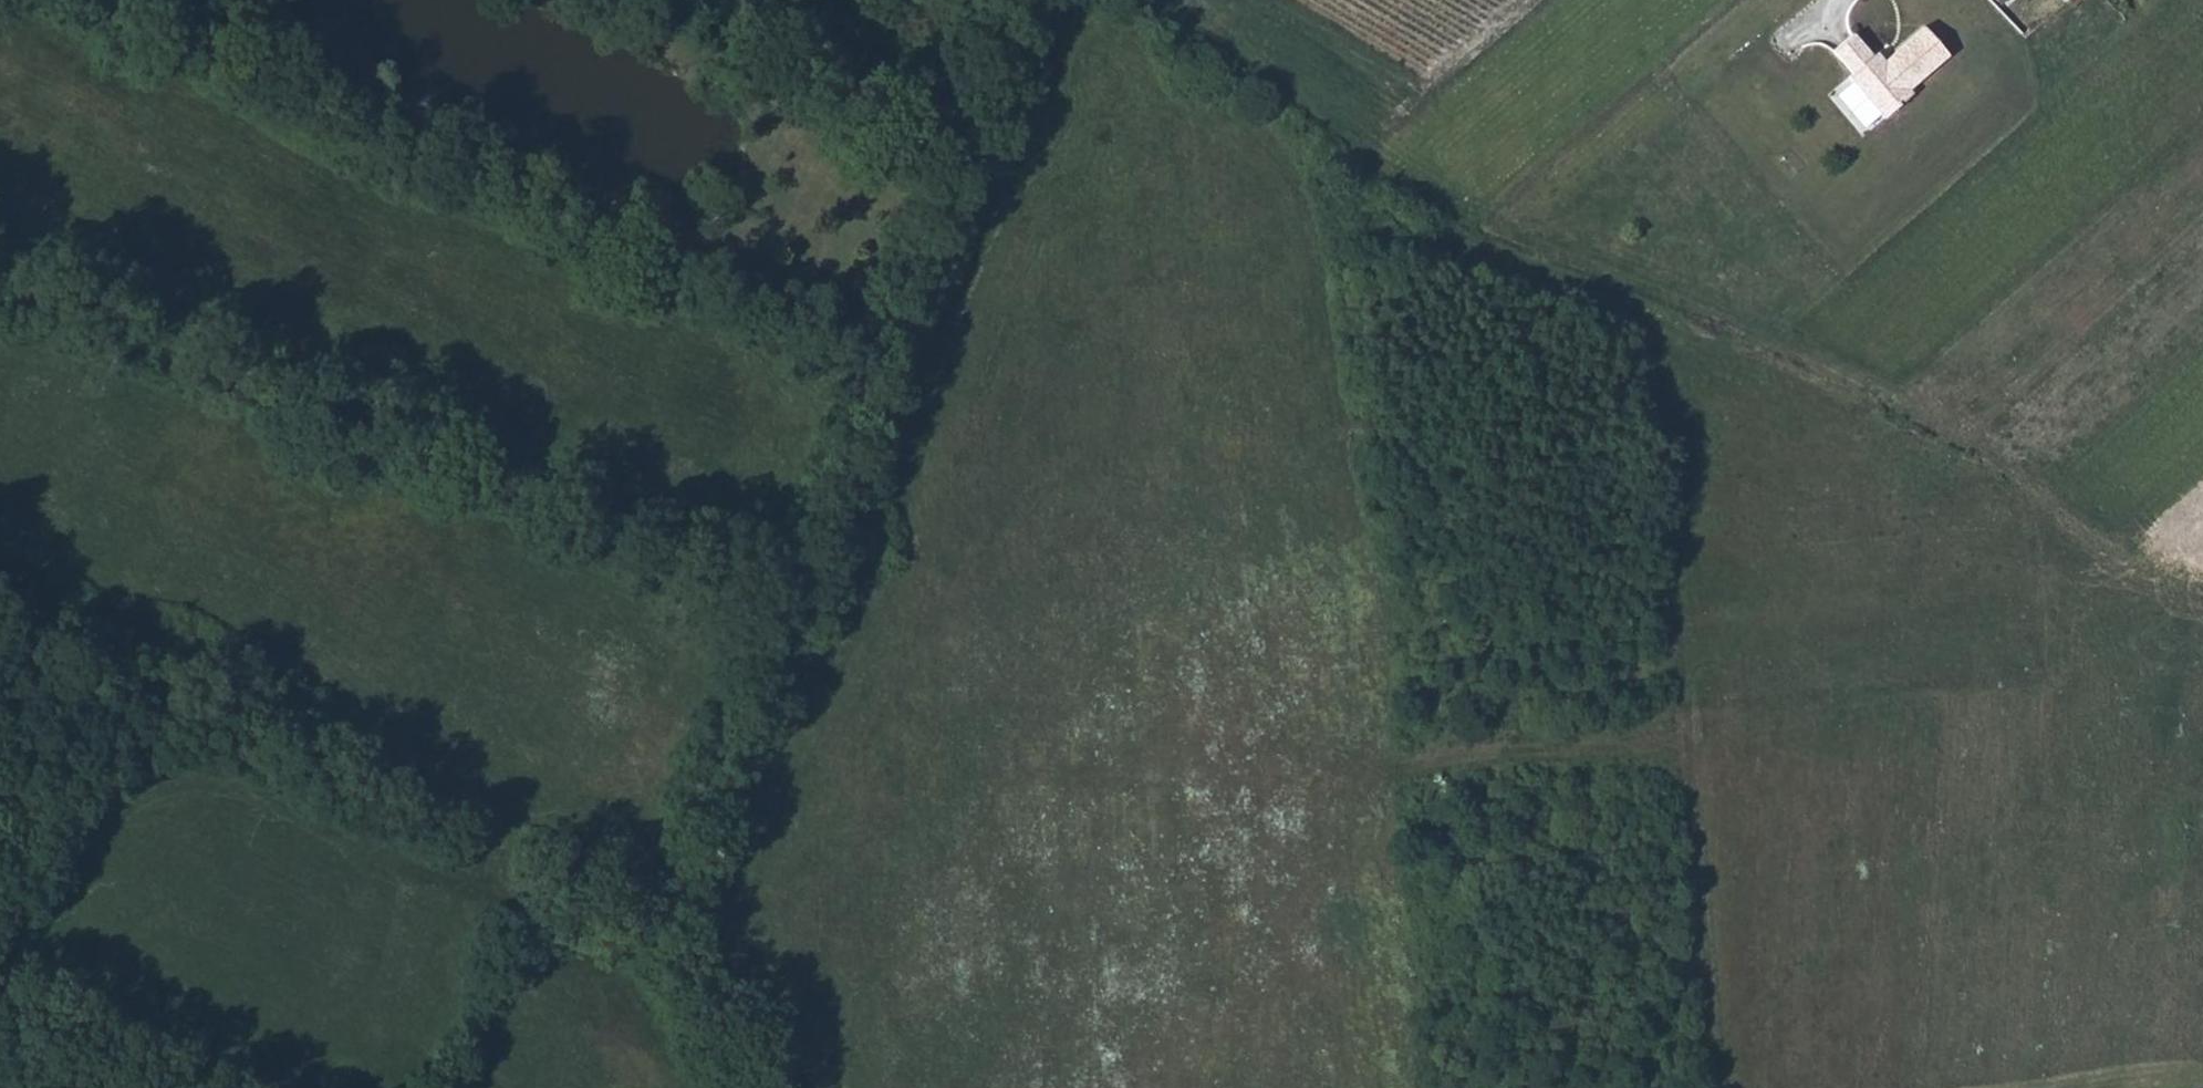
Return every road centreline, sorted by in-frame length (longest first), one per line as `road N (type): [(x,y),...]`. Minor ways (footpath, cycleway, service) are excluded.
road 1 (track): [(779,1087),(612,867)]
road 2 (track): [(116,1087),(0,1029)]

